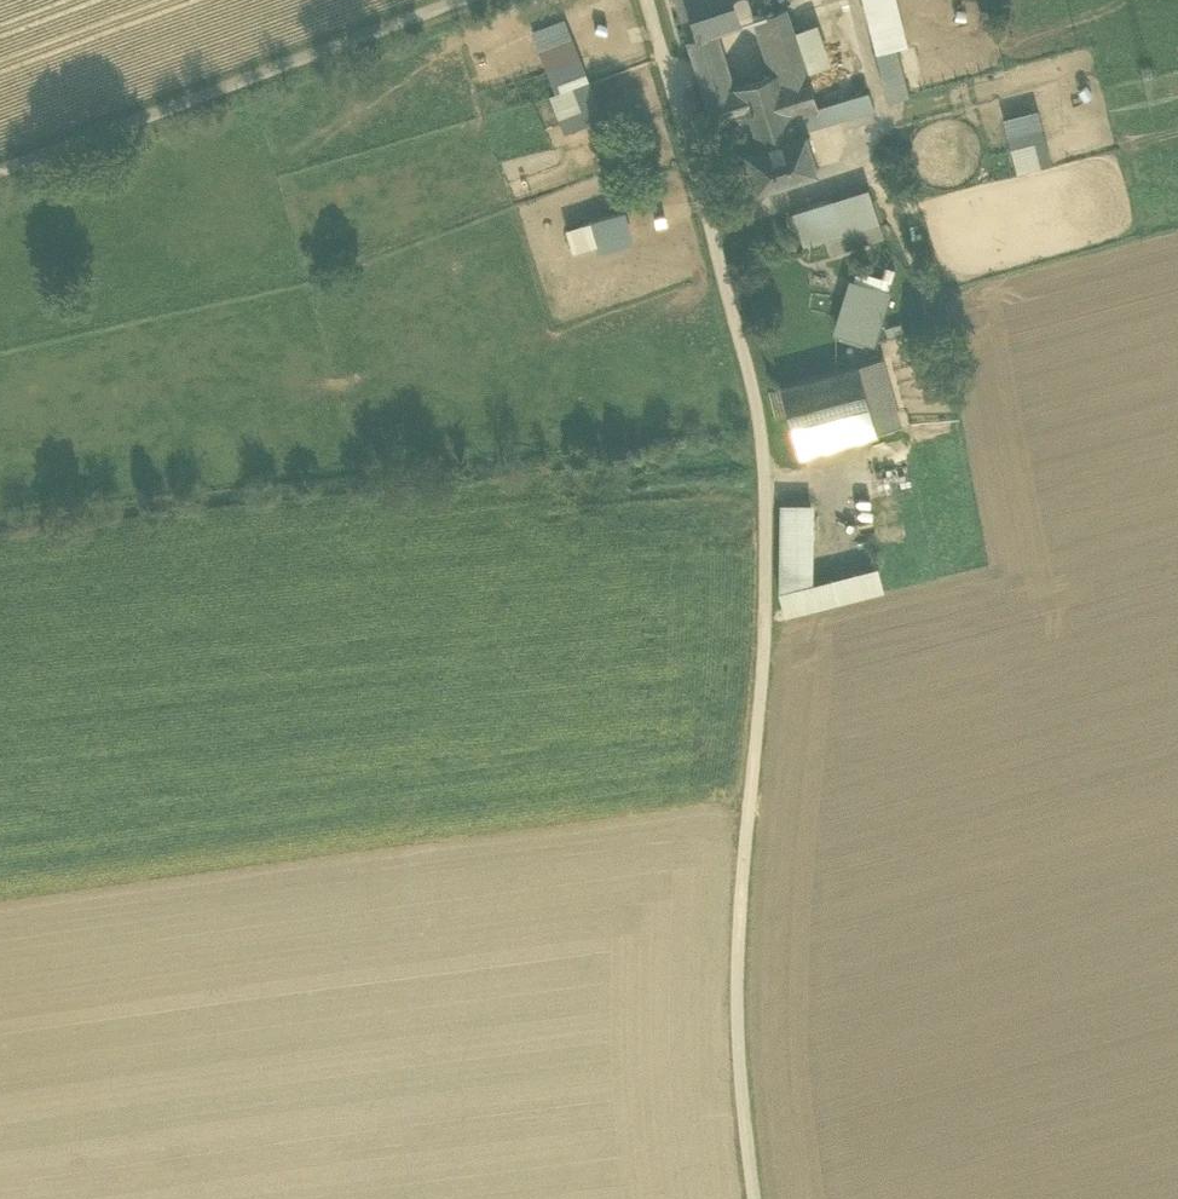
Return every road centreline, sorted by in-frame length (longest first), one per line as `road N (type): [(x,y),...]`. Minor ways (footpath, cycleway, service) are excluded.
road 1 (track): [(705,218),(744,355),(769,505),(767,645),(739,979),(759,1198)]
road 2 (unclassified): [(468,0),(0,173)]

